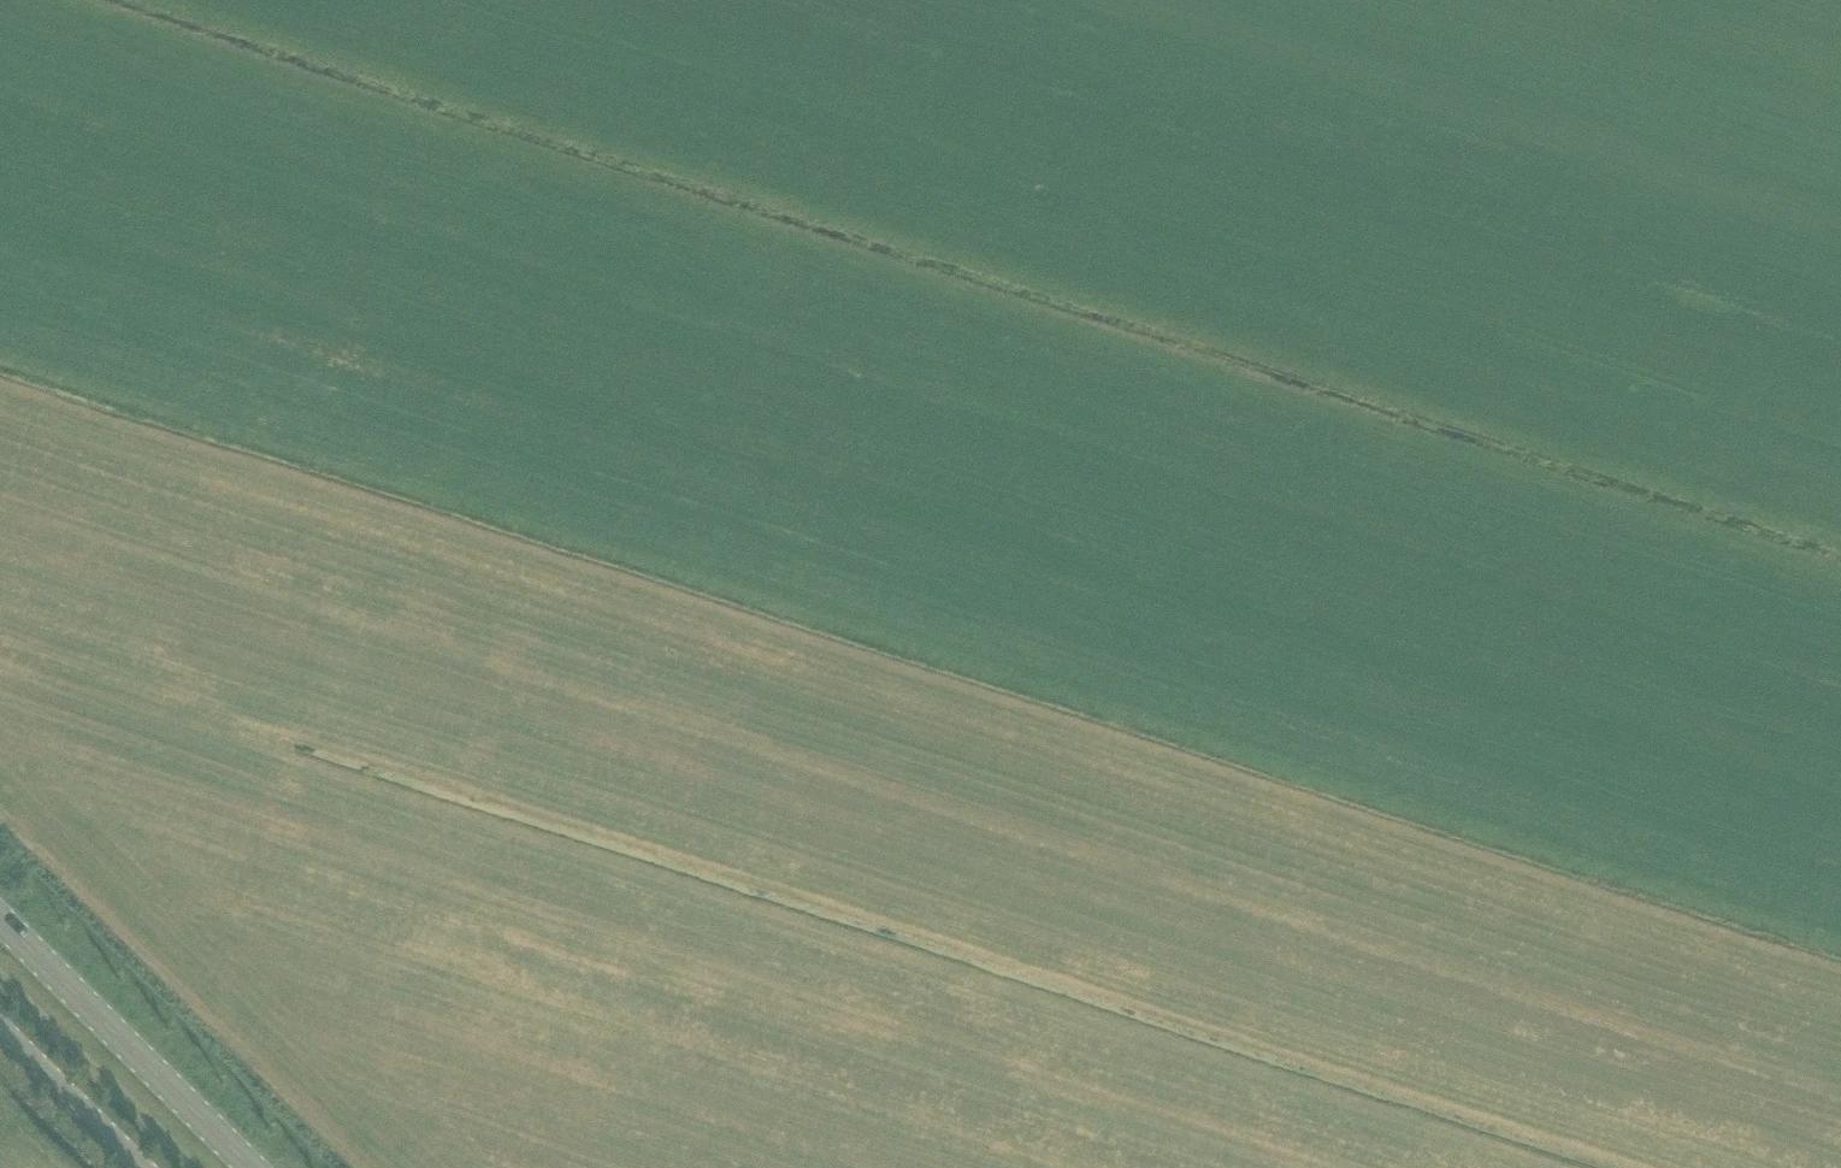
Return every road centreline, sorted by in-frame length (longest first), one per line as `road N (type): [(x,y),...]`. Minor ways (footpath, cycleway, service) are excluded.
road 1 (primary): [(254,1167),(0,917)]
road 2 (unclassified): [(0,1023),(147,1167)]

